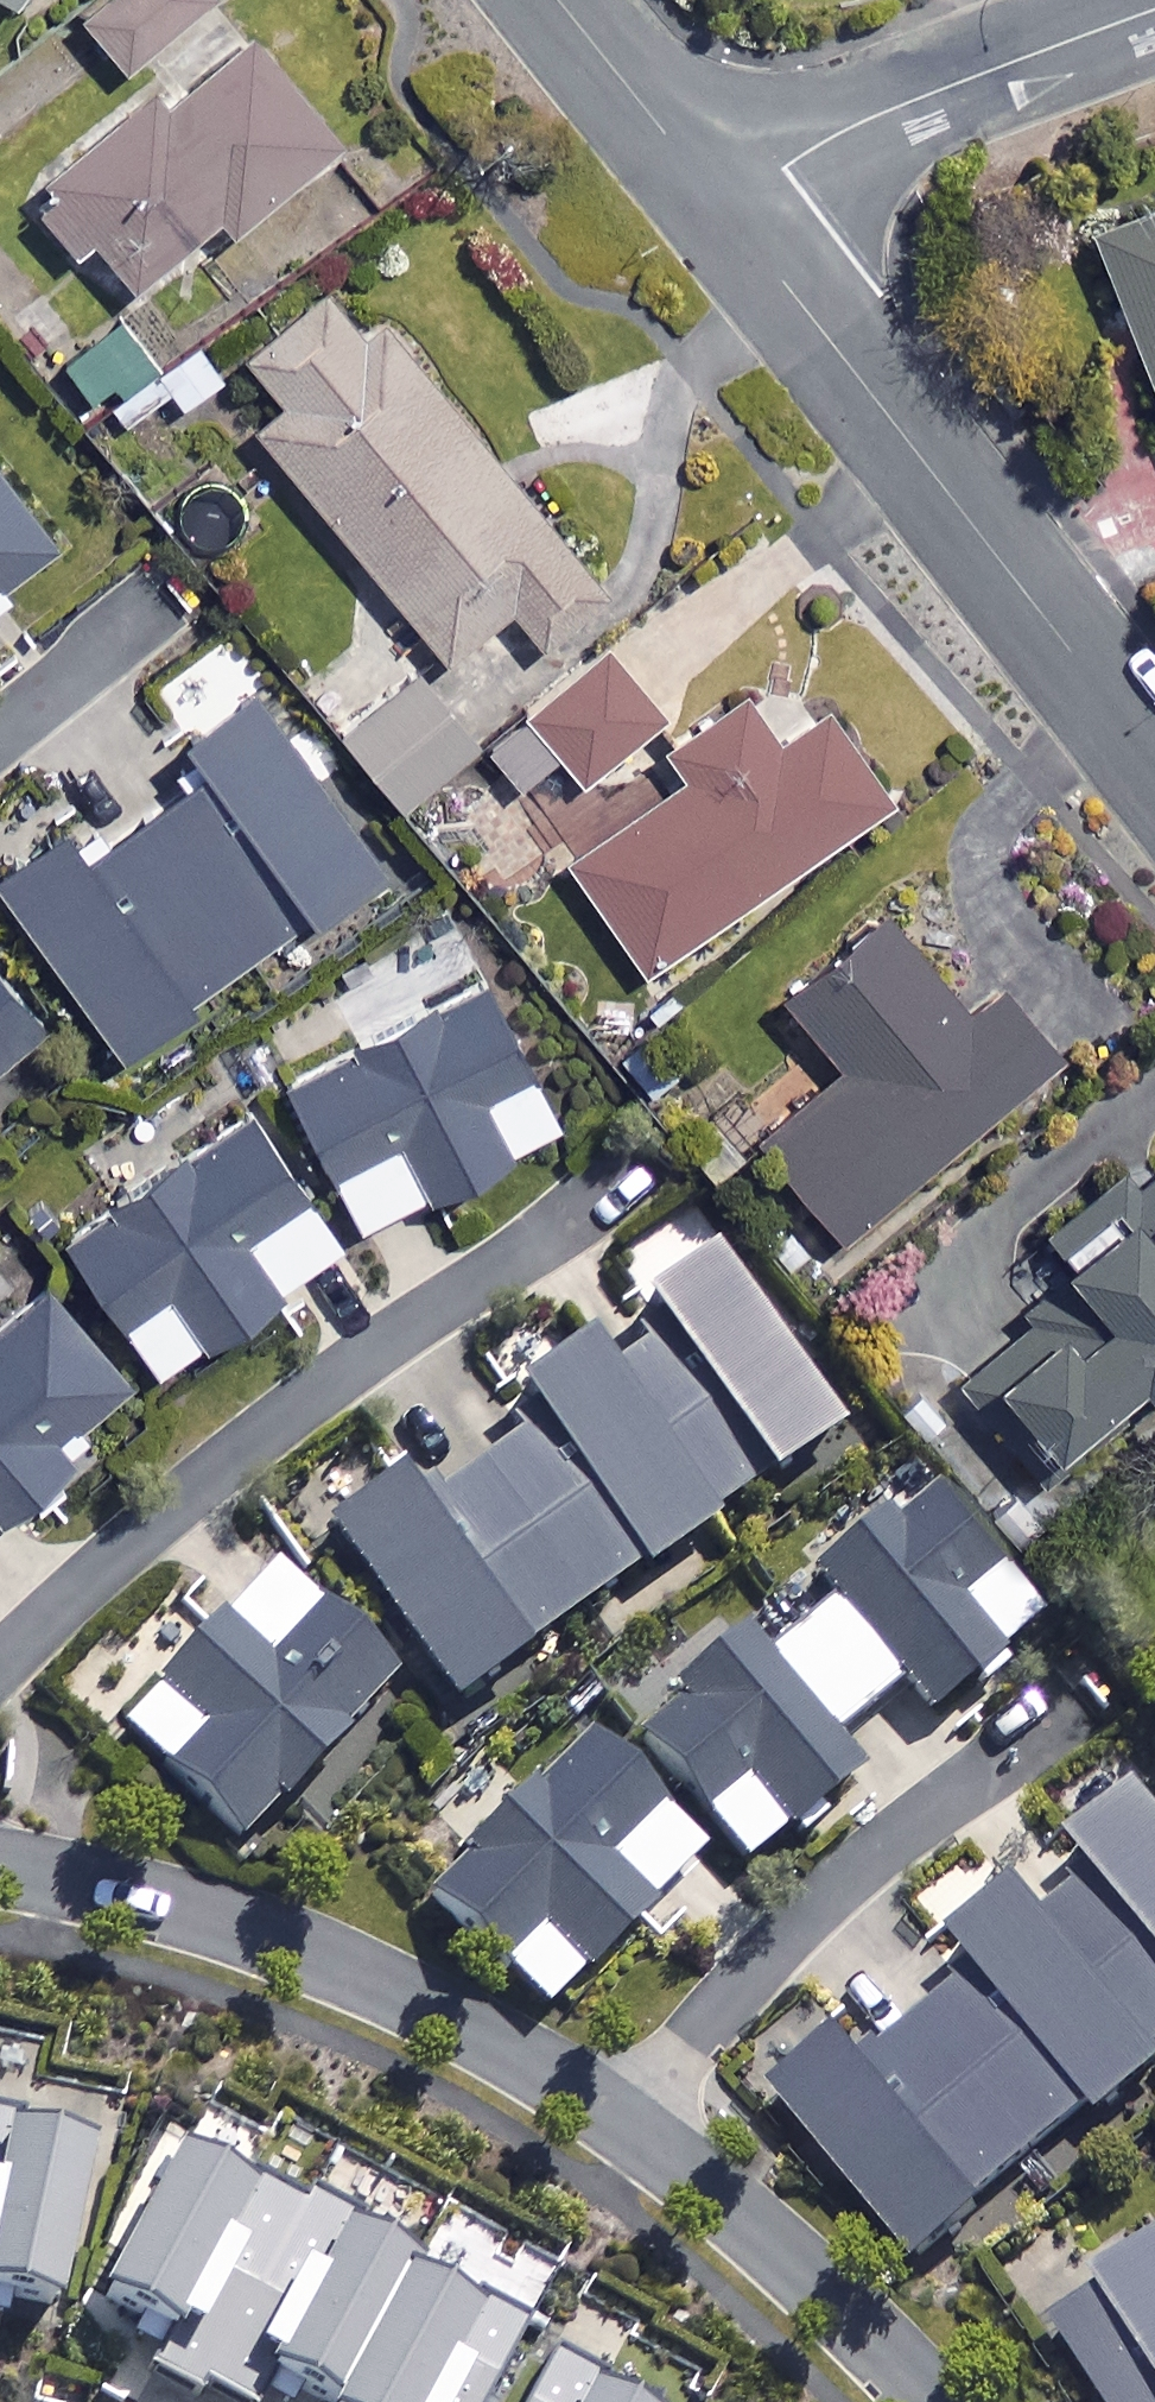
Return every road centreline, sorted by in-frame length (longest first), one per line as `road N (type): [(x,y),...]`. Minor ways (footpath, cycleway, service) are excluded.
road 1 (residential): [(0,1658),(245,1442),(532,1245),(616,1170)]
road 2 (residential): [(727,212),(1154,761)]
road 3 (residential): [(0,1864),(265,1934),(410,1997),(632,2135)]
road 4 (residential): [(632,2135),(701,2027),(806,1912),(926,1812),(1055,1720)]
road 5 (residential): [(1154,9),(833,137),(727,212)]
road 6 (residential): [(632,2135),(759,2226),(938,2401)]
road 7 (residential): [(556,0),(727,212)]
road 8 (residential): [(0,730),(150,605)]

